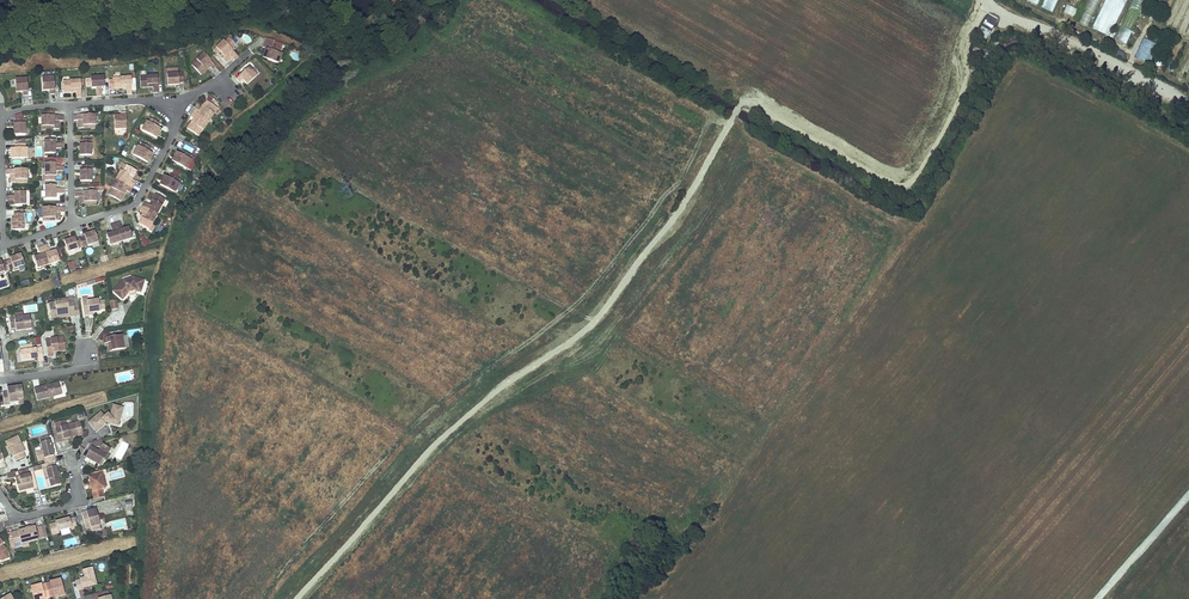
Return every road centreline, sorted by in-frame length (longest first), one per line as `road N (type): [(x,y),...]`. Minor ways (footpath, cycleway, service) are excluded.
road 1 (track): [(992,2),(971,35),(962,92),(907,182),(889,181),(742,103),(600,318),(457,421),(295,598)]
road 2 (track): [(695,183),(440,37),(409,0)]
road 3 (residential): [(72,222),(134,204),(174,120),(152,100),(70,103)]
road 4 (track): [(992,0),(1188,104)]
road 5 (residential): [(70,103),(2,118),(3,245)]

